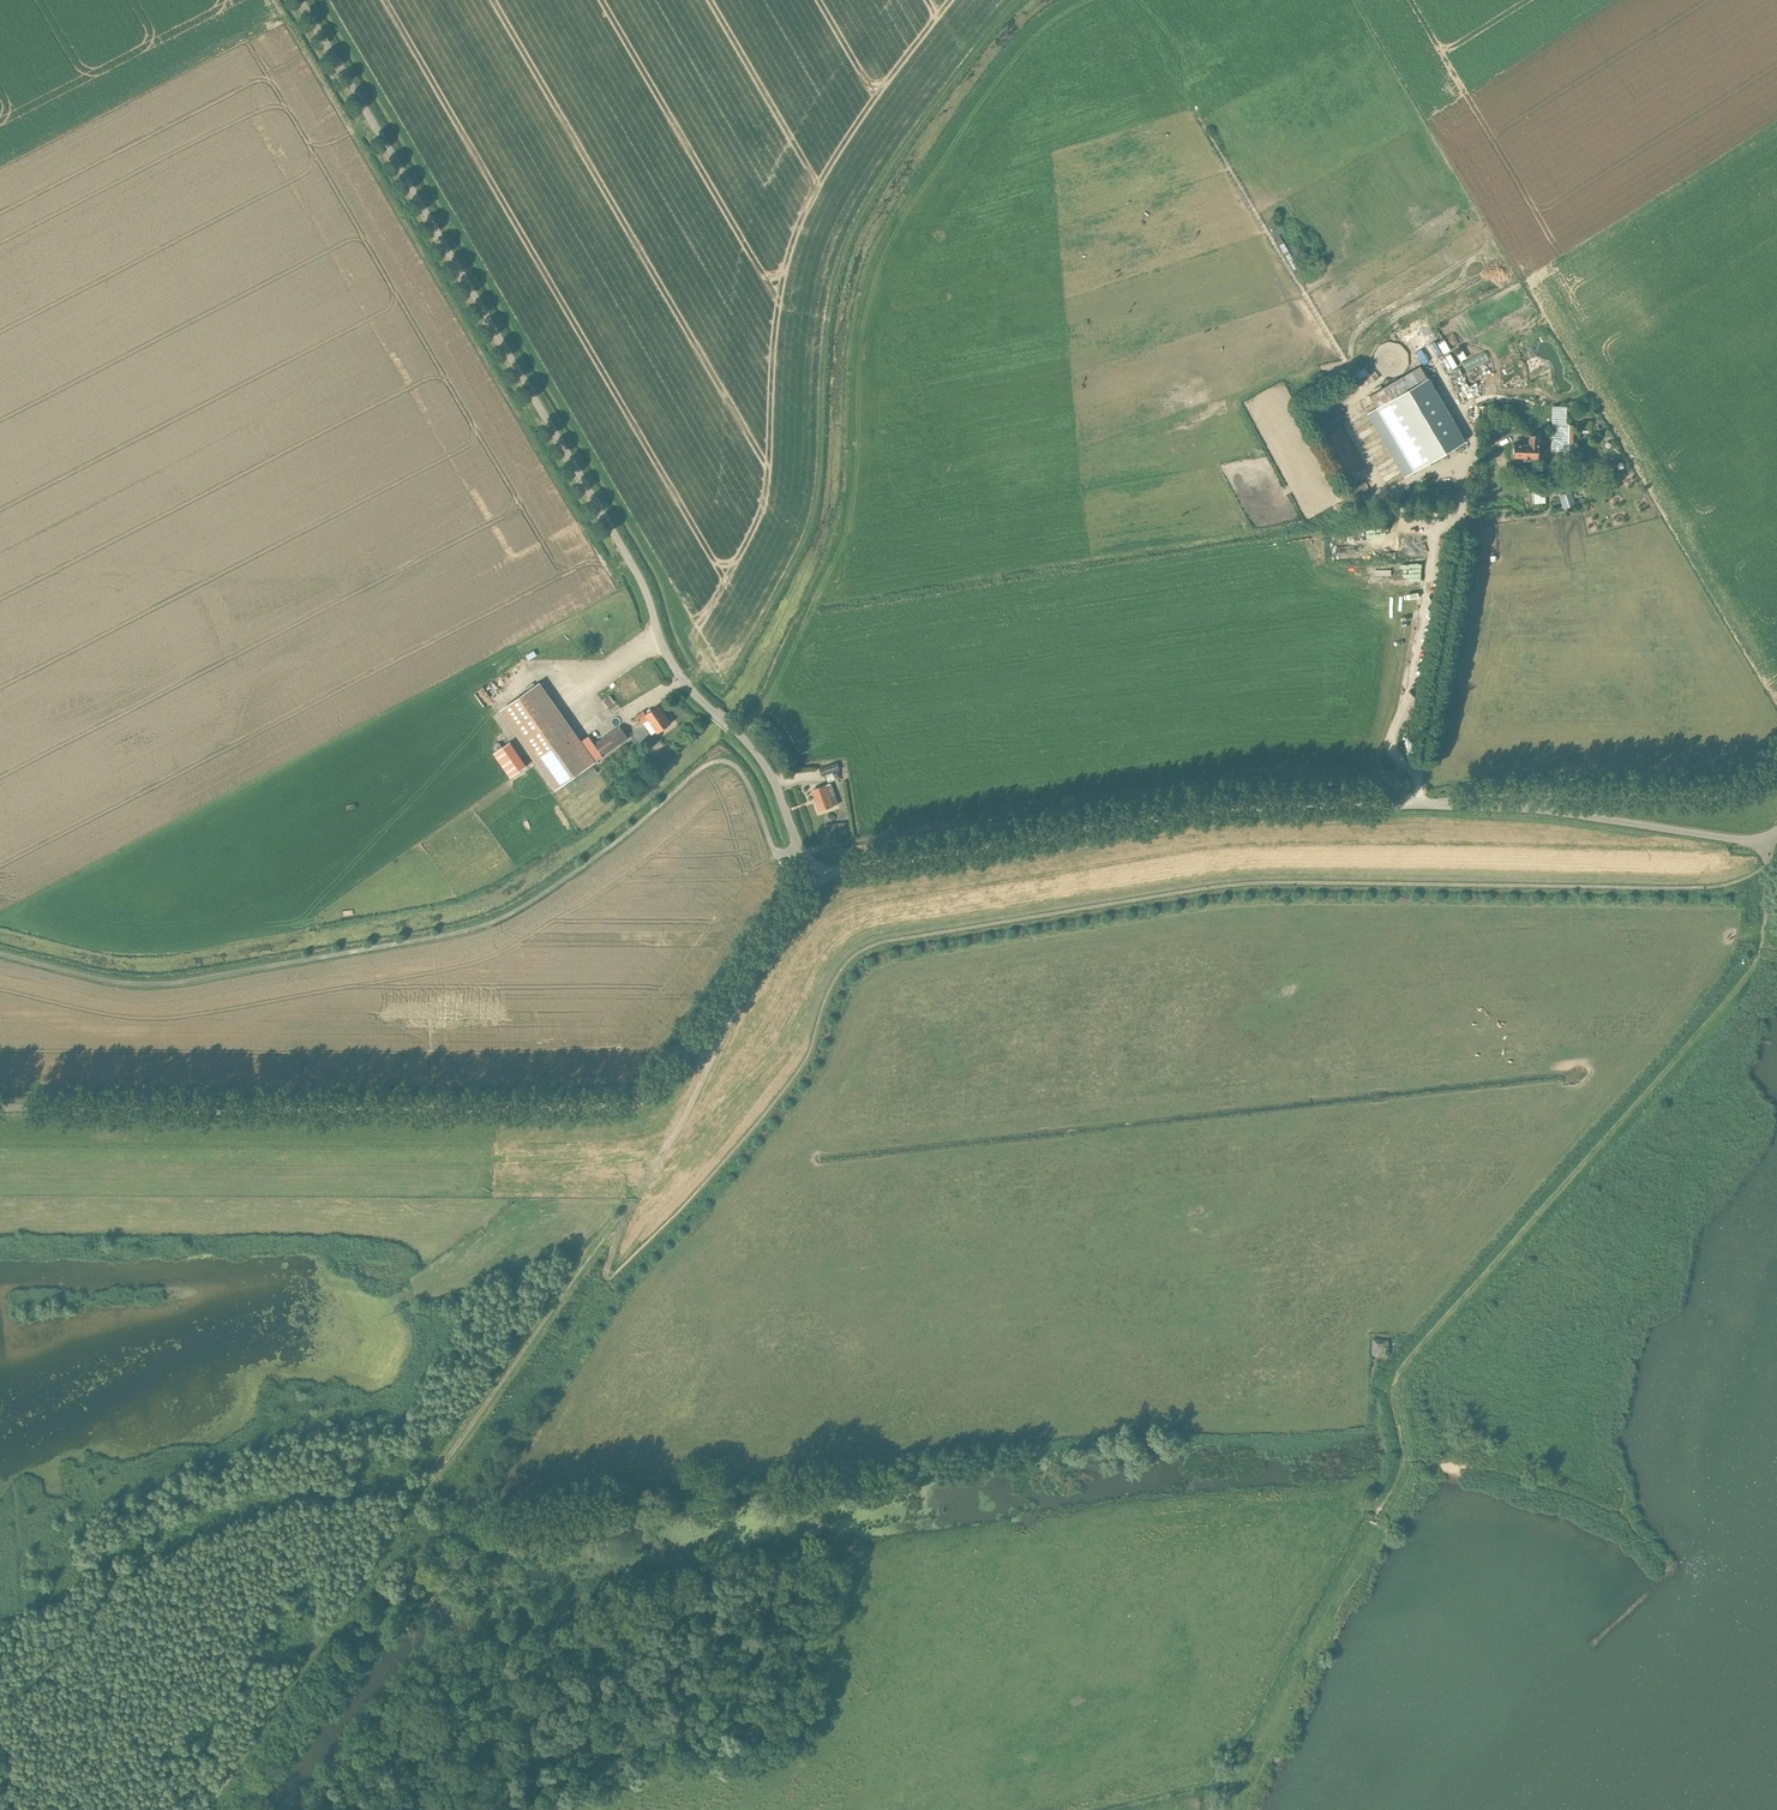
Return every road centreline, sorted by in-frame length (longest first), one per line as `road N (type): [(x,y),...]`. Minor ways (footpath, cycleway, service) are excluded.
road 1 (unclassified): [(814,880),(774,782),(666,655),(643,586),(300,0)]
road 2 (unclassified): [(0,1105),(624,1106),(650,1091),(814,880)]
road 3 (track): [(1374,1521),(1402,1472),(1392,1385),(1399,1368),(1753,964),(1767,874)]
road 4 (unclassified): [(814,880),(1205,810),(1416,804)]
road 5 (track): [(206,1809),(427,1483)]
road 6 (unclassified): [(1416,804),(1732,798),(1776,769)]
road 7 (unclassified): [(1764,842),(1416,804)]
road 8 (track): [(1222,1809),(1374,1521)]
road 9 (track): [(427,1483),(586,1259)]

